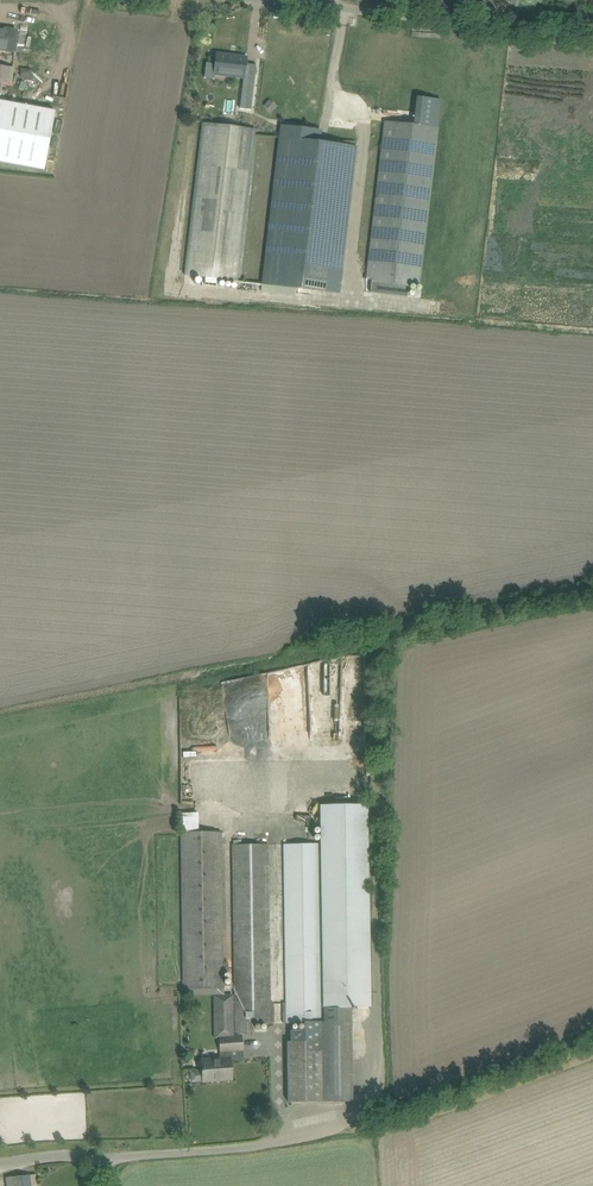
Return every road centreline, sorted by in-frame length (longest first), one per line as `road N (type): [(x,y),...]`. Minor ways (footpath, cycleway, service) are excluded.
road 1 (unclassified): [(98,1162),(297,1137),(340,1126),(365,1106),(382,778)]
road 2 (track): [(592,593),(413,627),(390,642),(382,778)]
road 3 (unclassified): [(592,28),(310,0)]
road 4 (track): [(592,1054),(401,1124),(340,1126)]

